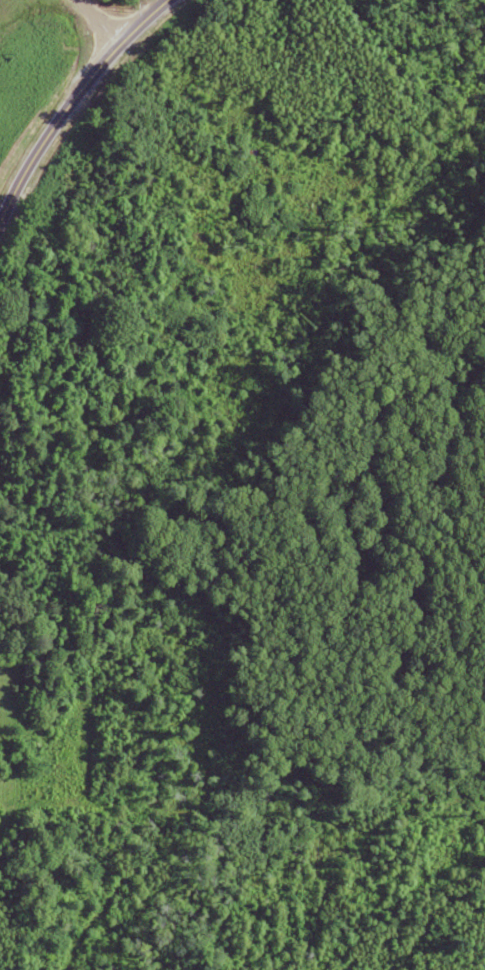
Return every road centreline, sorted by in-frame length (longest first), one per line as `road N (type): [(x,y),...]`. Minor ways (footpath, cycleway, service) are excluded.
road 1 (tertiary): [(0,219),(77,88),(164,0)]

